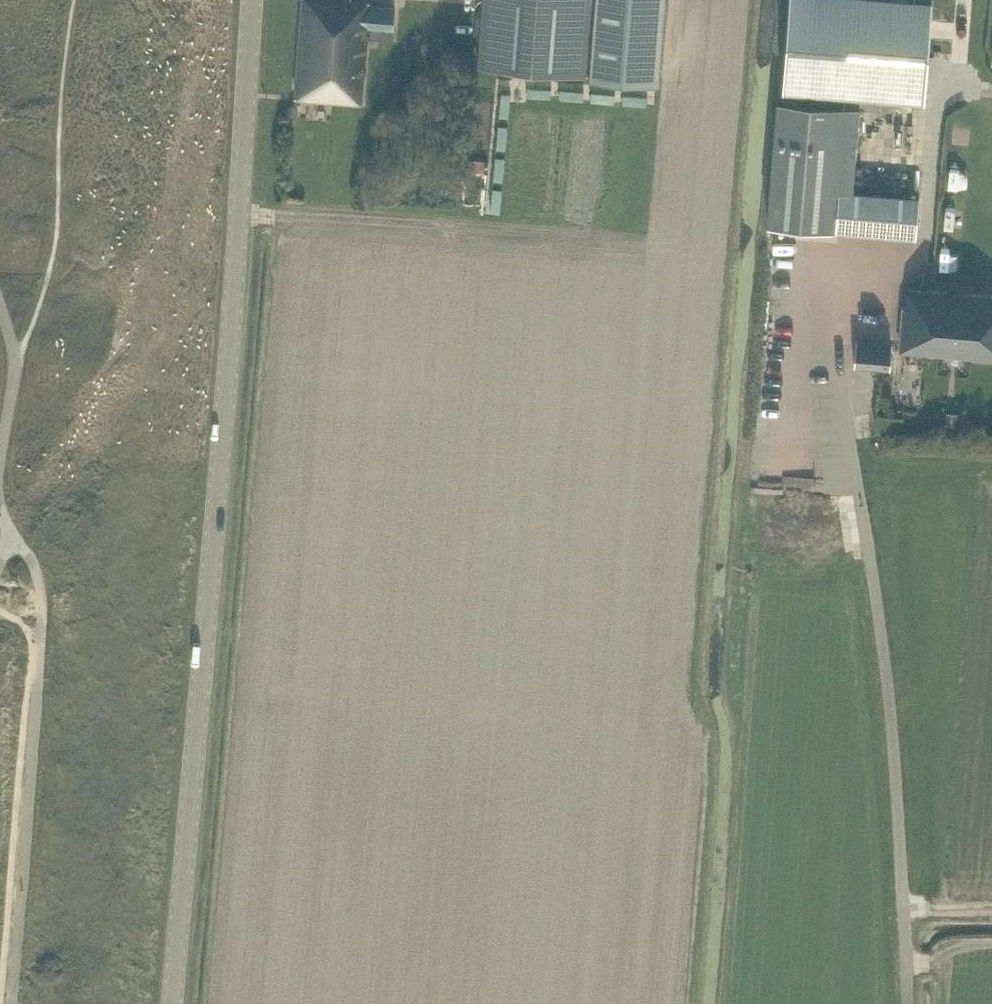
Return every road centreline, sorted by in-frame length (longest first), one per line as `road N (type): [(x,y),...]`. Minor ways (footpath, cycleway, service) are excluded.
road 1 (tertiary): [(174,1003),(259,0)]
road 2 (track): [(908,1003),(900,837),(840,342),(848,284),(922,257)]

